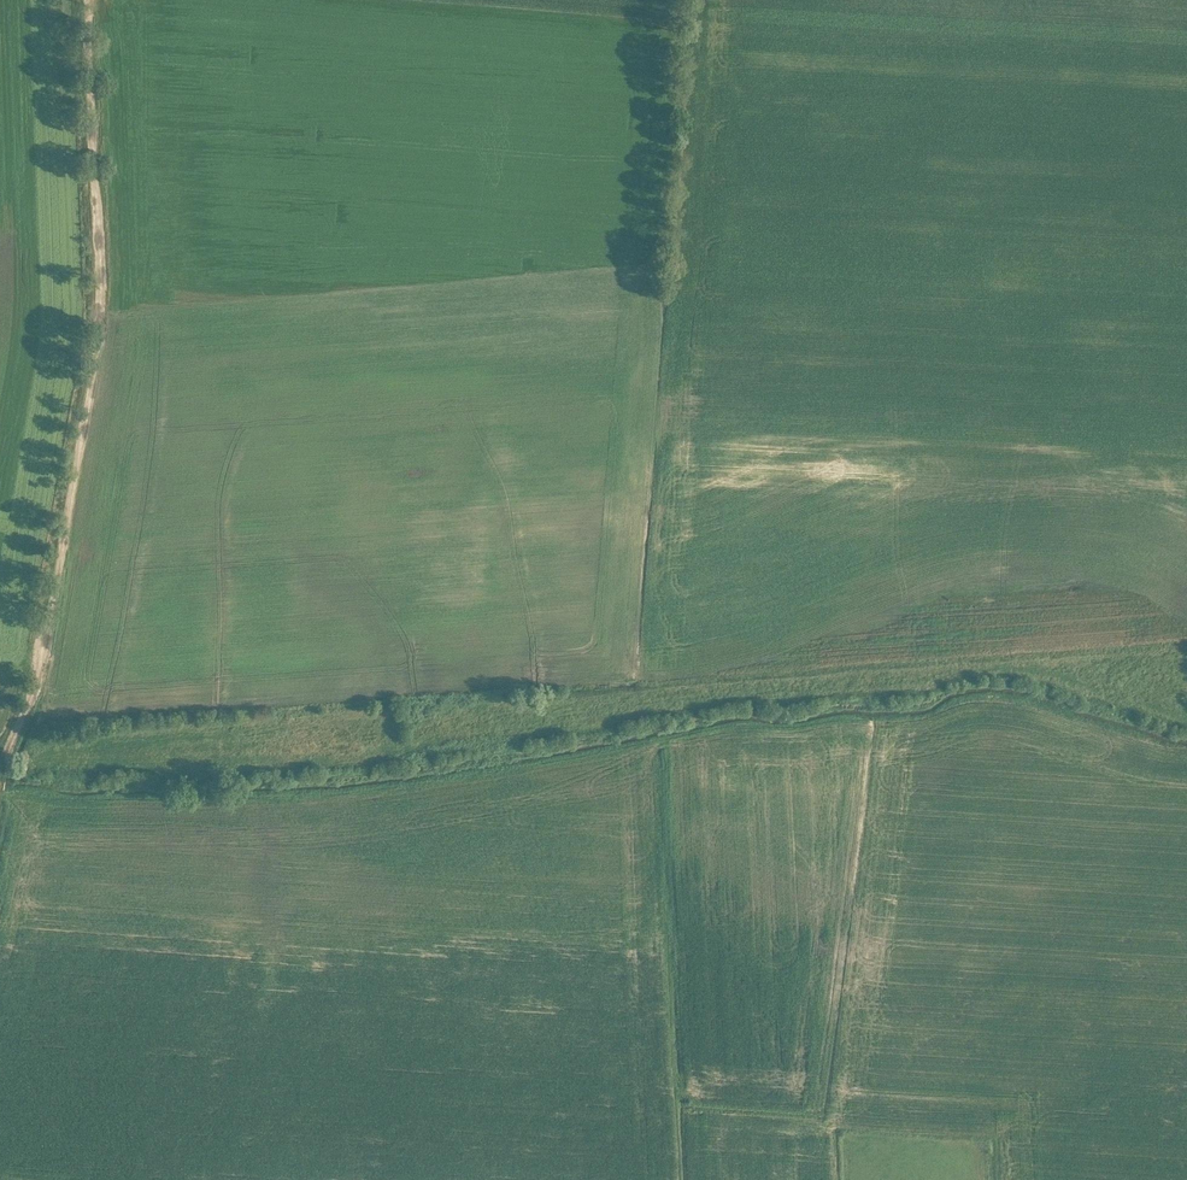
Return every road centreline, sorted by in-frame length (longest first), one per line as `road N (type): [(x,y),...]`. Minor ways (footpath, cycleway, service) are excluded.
road 1 (track): [(0,776),(43,647),(100,302),(86,0)]

